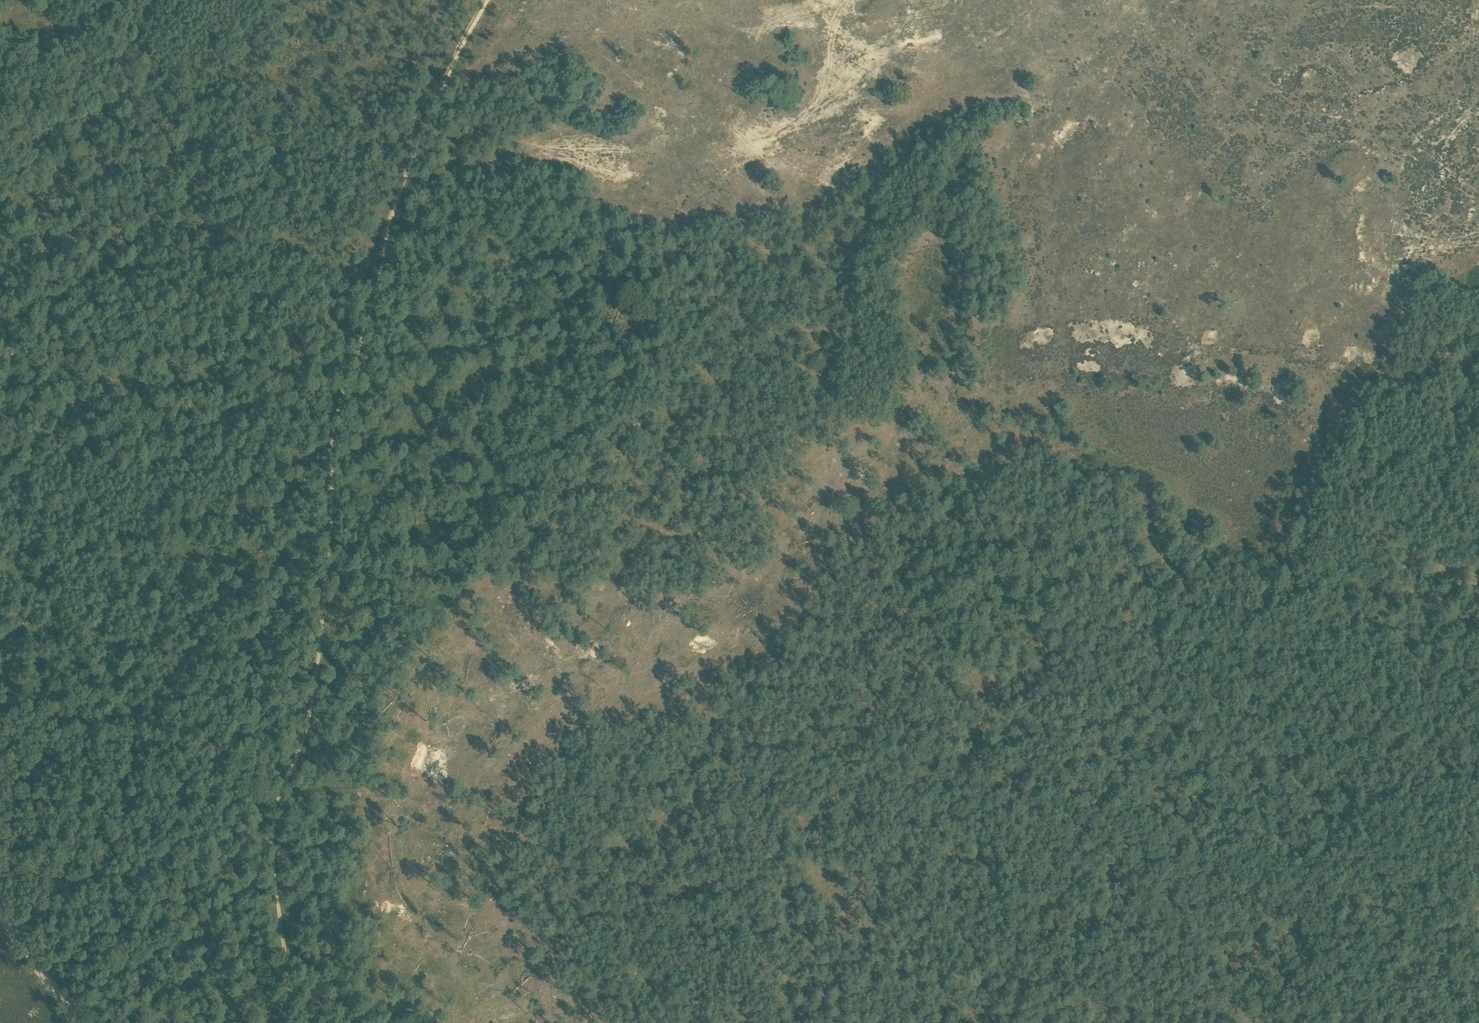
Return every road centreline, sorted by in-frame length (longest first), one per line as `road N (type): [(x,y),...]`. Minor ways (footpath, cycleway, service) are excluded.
road 1 (track): [(82,1022),(0,914)]

